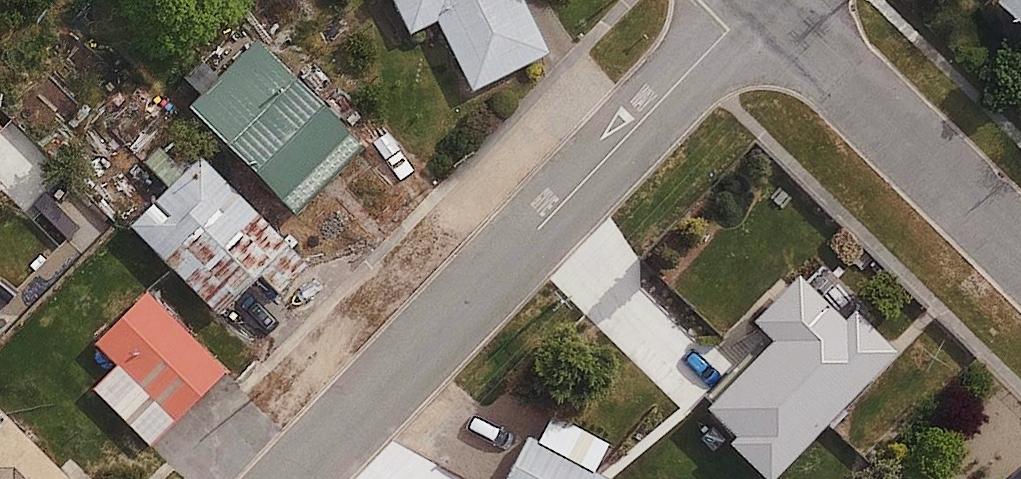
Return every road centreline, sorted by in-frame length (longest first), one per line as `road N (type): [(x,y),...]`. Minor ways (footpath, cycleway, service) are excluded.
road 1 (residential): [(296,478),(758,0)]
road 2 (residential): [(768,0),(1020,248)]

